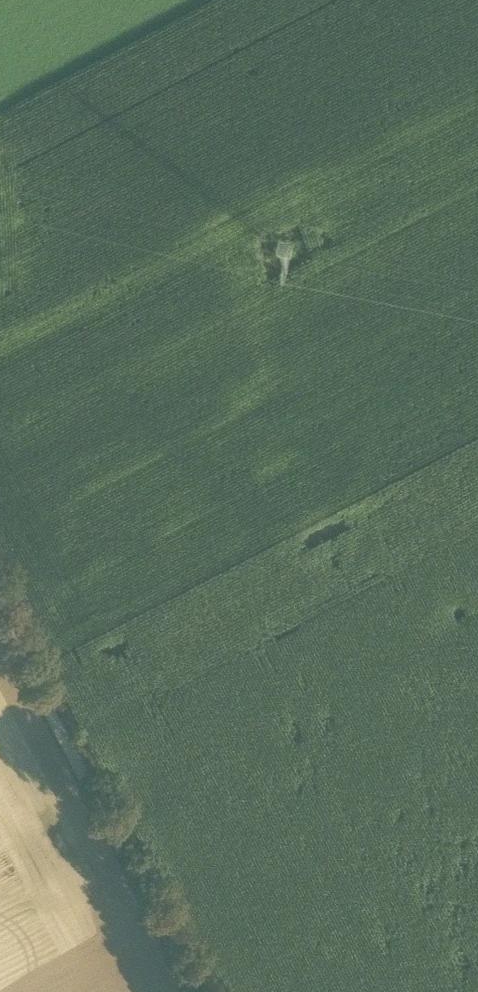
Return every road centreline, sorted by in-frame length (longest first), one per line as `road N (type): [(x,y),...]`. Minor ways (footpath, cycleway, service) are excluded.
road 1 (track): [(197,991),(0,618)]

